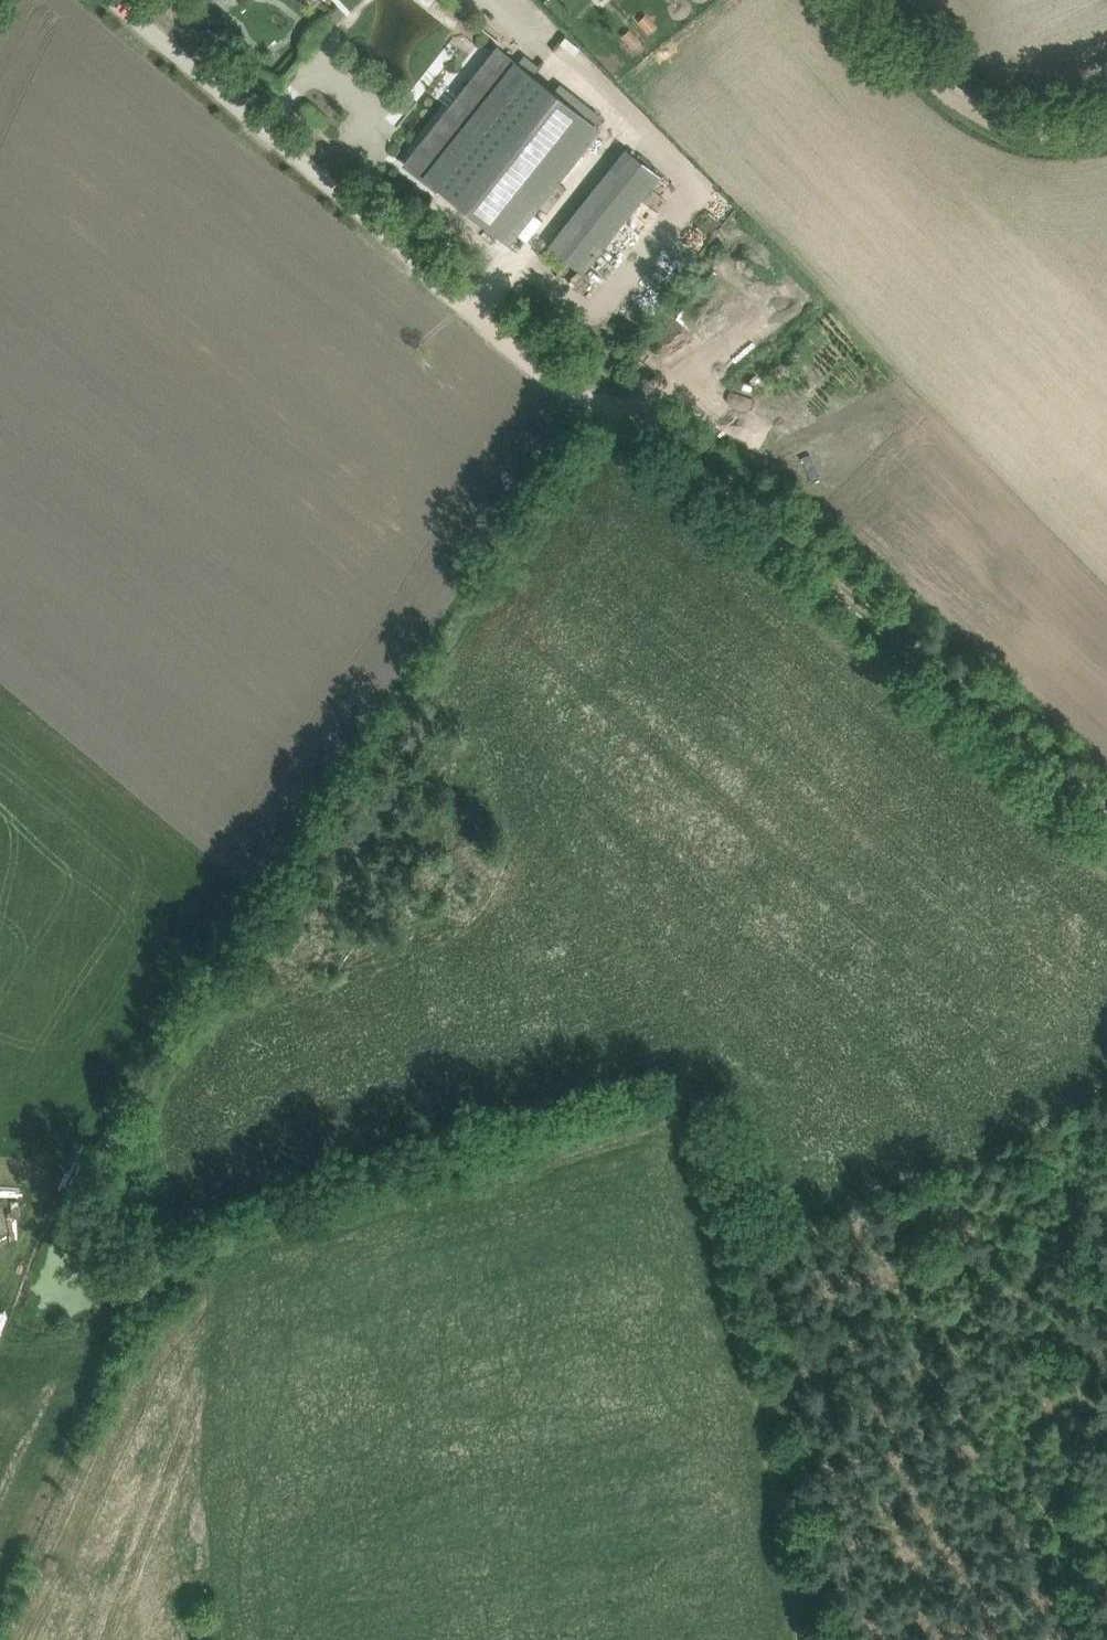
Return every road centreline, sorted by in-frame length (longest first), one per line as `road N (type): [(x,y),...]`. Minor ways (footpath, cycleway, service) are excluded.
road 1 (track): [(1106,806),(855,591),(580,388),(115,0)]
road 2 (track): [(870,0),(924,61),(997,117),(1052,132),(1106,125)]

